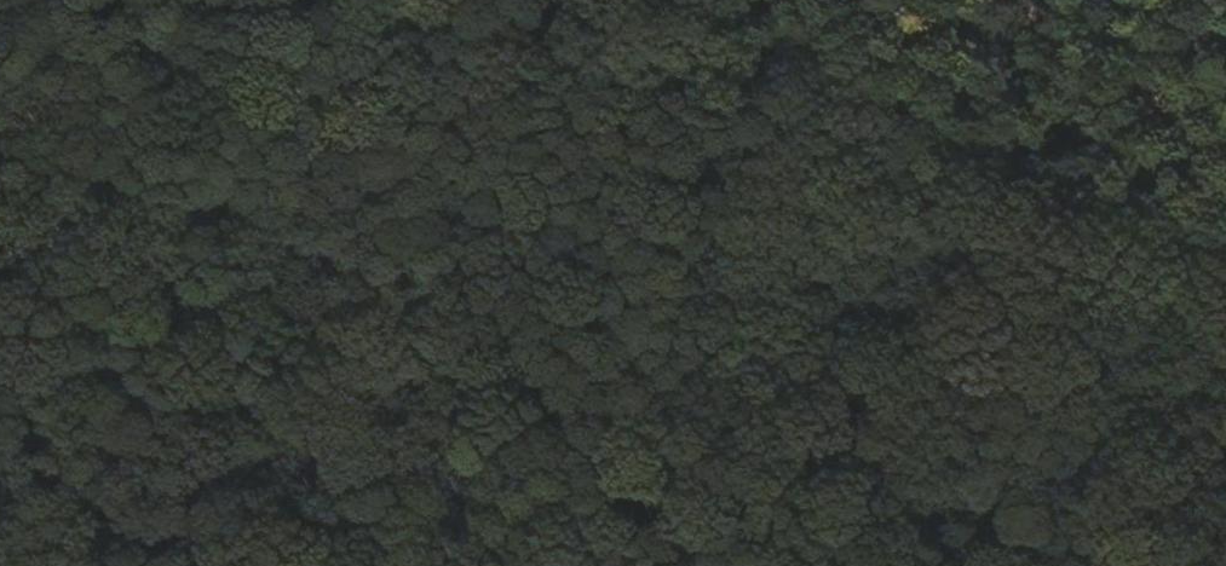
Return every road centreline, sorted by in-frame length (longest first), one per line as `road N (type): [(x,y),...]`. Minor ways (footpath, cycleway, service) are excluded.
road 1 (track): [(1225,263),(724,0)]

